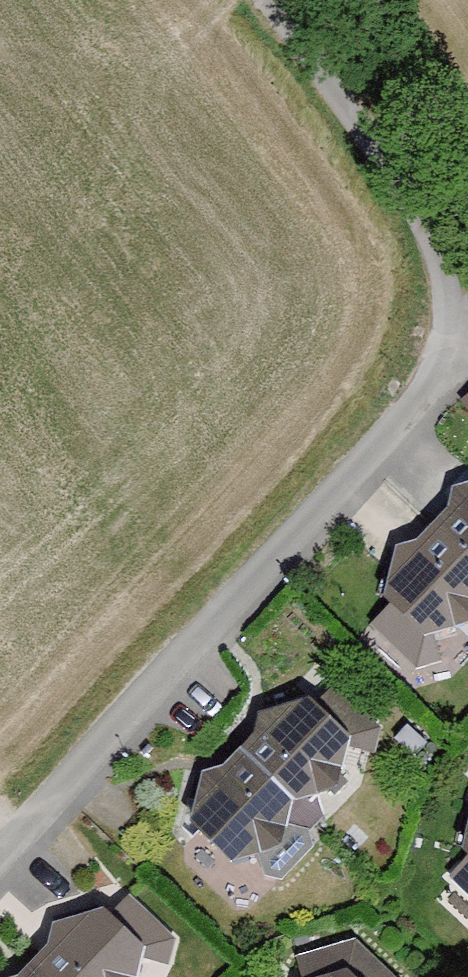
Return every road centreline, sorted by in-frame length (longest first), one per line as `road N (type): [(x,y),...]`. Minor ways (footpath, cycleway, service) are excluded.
road 1 (residential): [(463,348),(0,857)]
road 2 (track): [(267,0),(375,143),(437,251),(463,348)]

